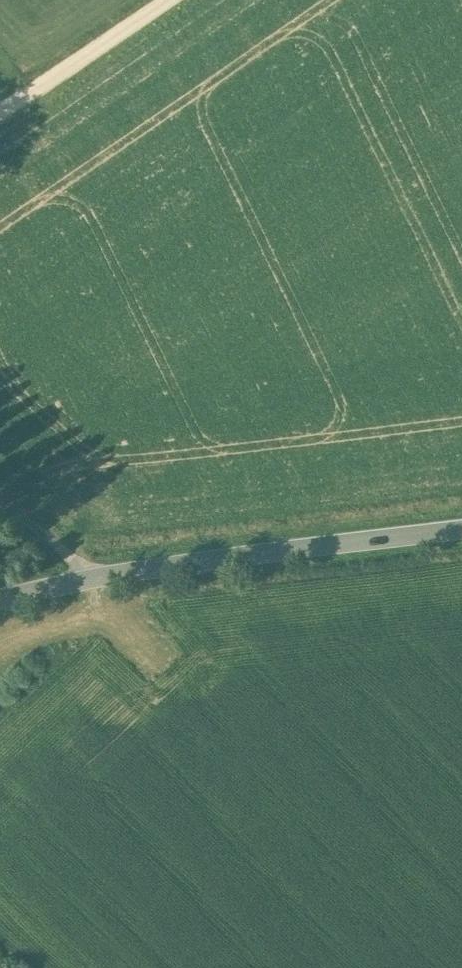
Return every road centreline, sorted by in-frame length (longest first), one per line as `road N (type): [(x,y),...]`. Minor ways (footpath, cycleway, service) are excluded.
road 1 (tertiary): [(461,525),(149,562),(0,597)]
road 2 (track): [(0,109),(167,0)]

